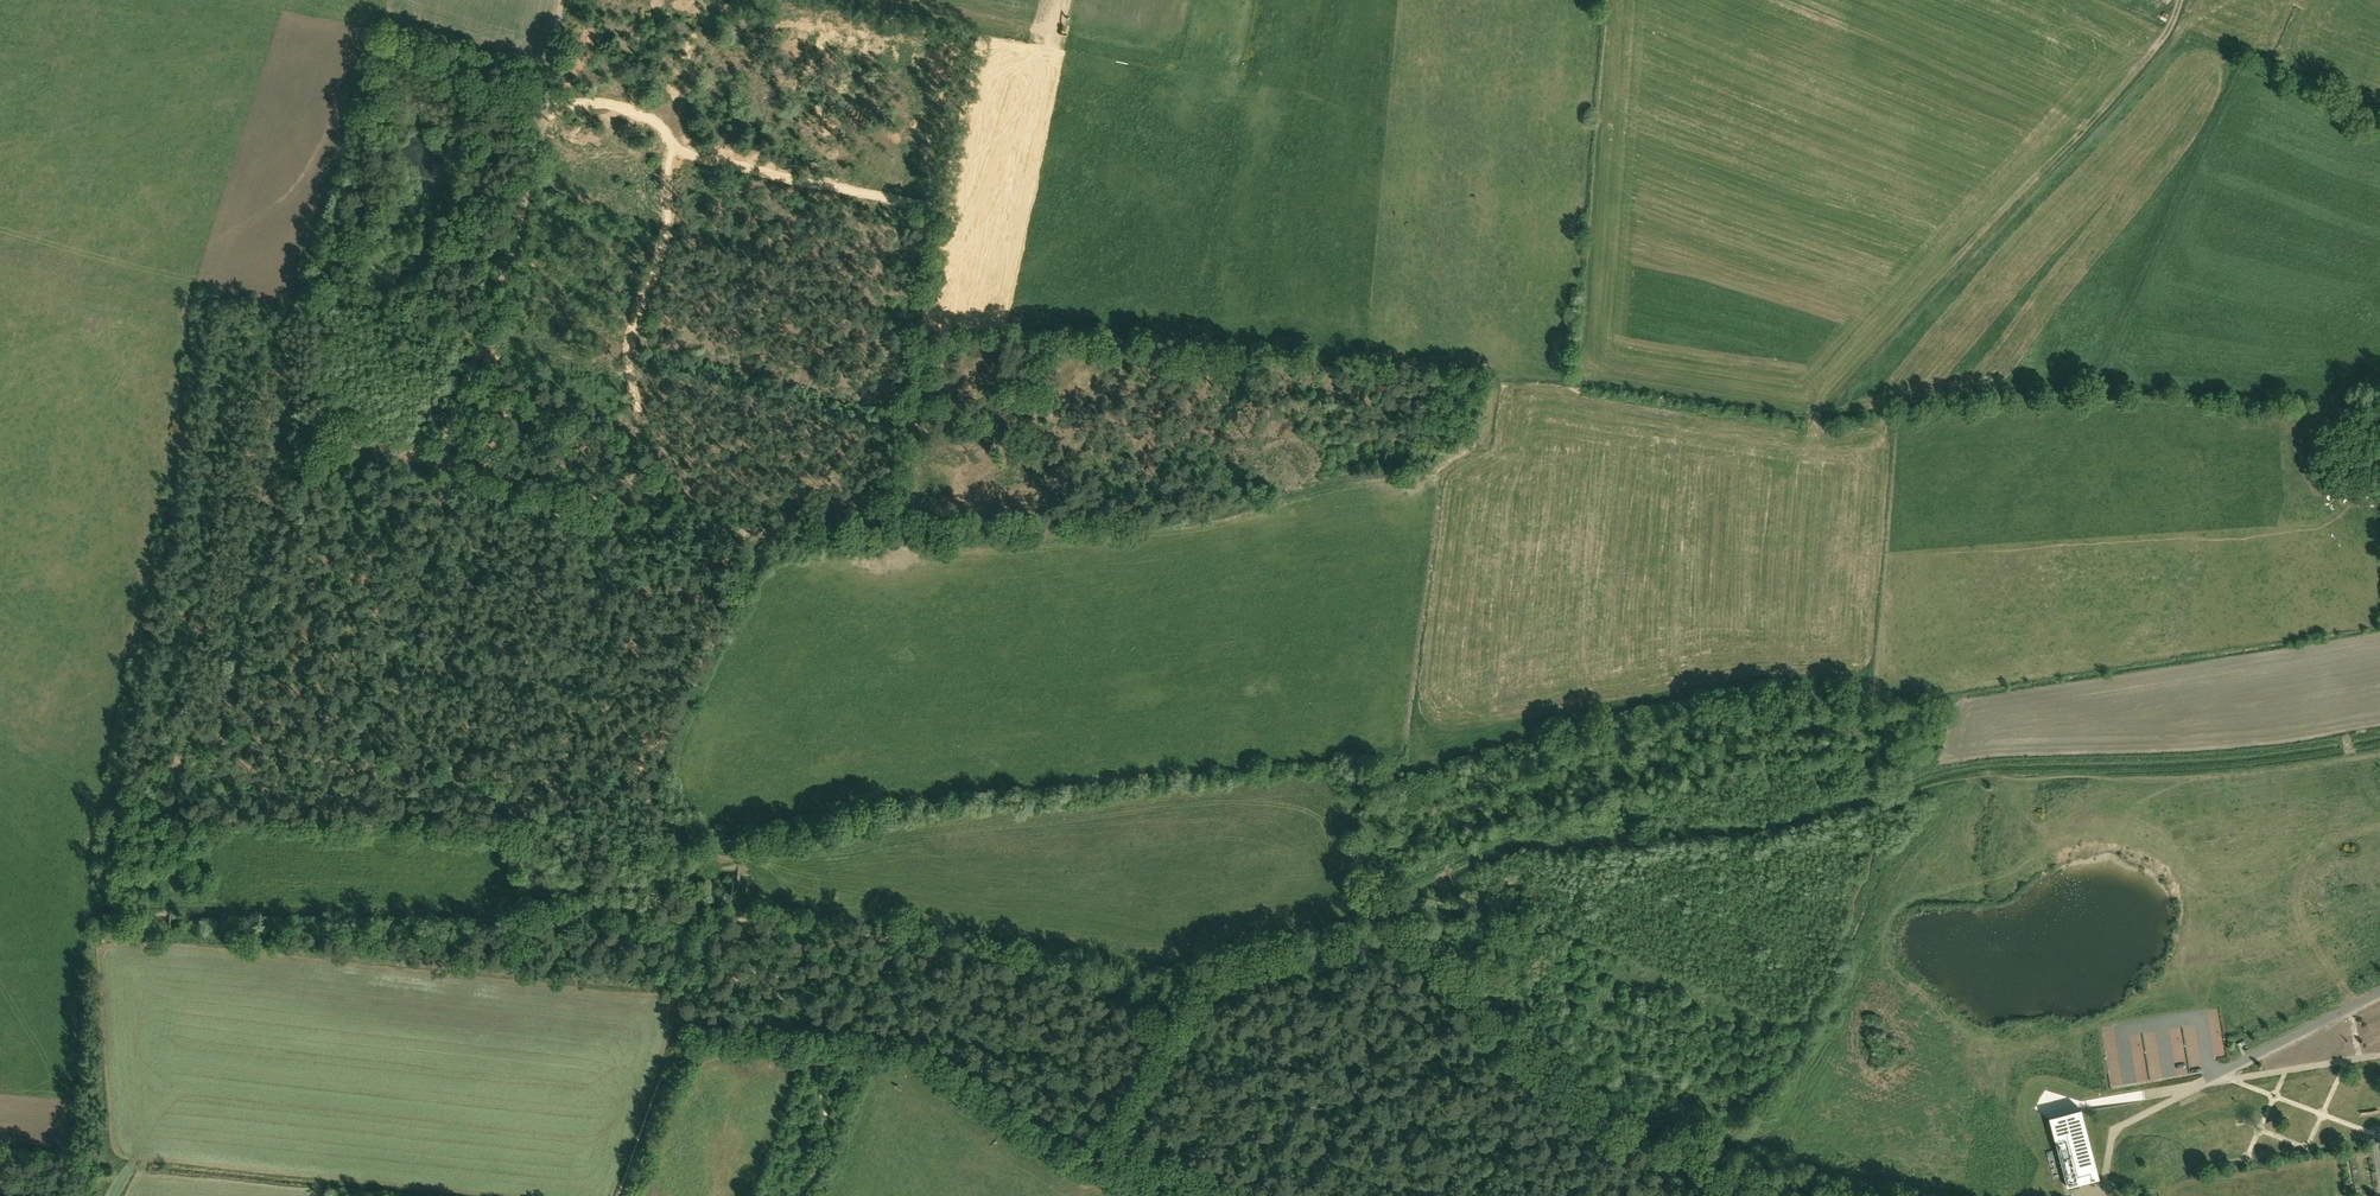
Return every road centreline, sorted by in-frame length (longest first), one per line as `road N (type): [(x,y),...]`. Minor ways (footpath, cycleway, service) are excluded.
road 1 (track): [(1817,414),(2133,77),(2181,0)]
road 2 (track): [(1099,1195),(1081,1175),(1088,1160),(1182,998)]

